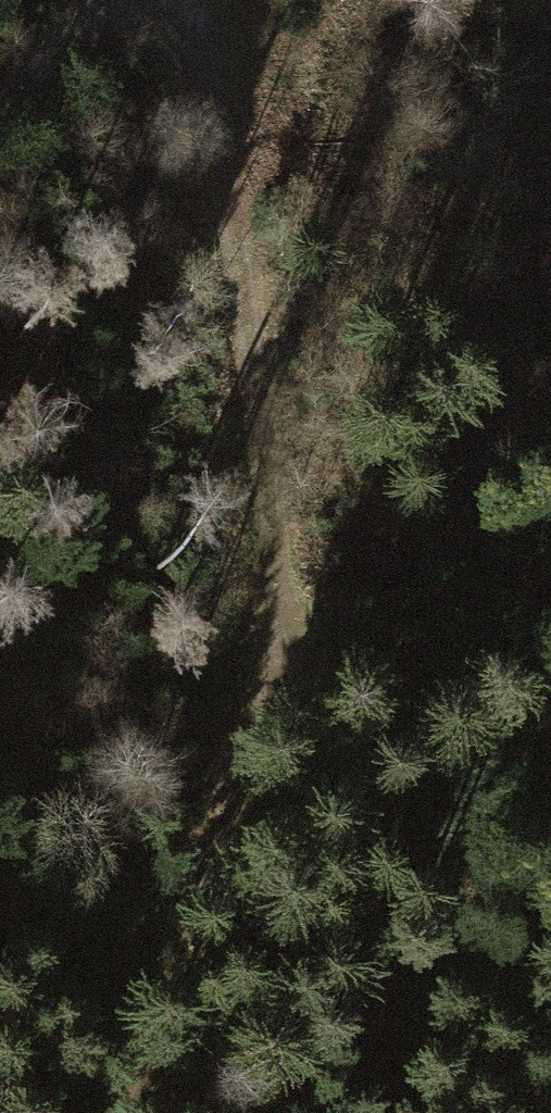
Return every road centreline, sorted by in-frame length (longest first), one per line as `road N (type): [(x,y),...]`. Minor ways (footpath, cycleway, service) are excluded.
road 1 (track): [(202,0),(233,76),(297,623),(400,1112)]
road 2 (track): [(297,623),(198,847),(111,1112)]
road 3 (track): [(90,0),(0,103)]

